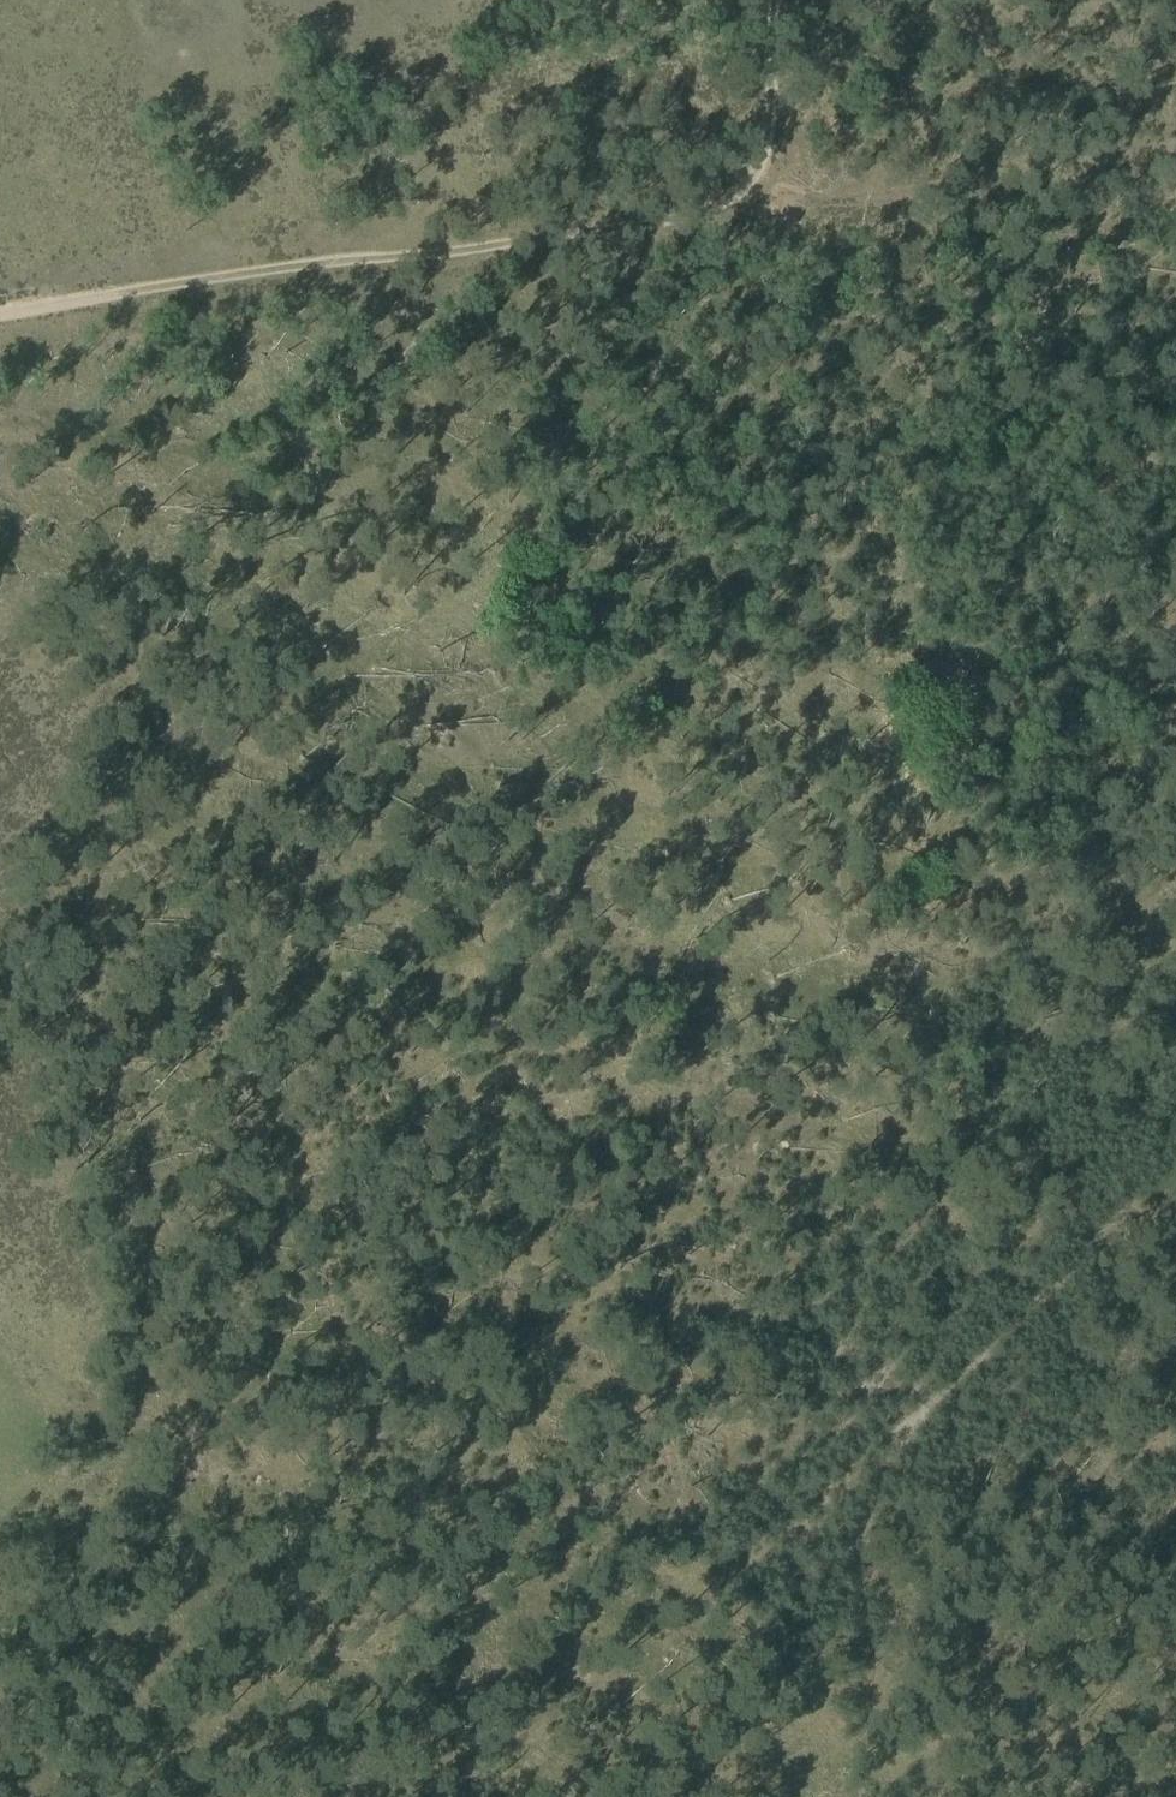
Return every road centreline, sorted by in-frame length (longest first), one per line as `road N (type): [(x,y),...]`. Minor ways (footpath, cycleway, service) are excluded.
road 1 (track): [(0,319),(318,268),(408,266),(682,225),(747,194),(778,142),(776,0)]
road 2 (track): [(747,194),(893,197),(1175,155)]

